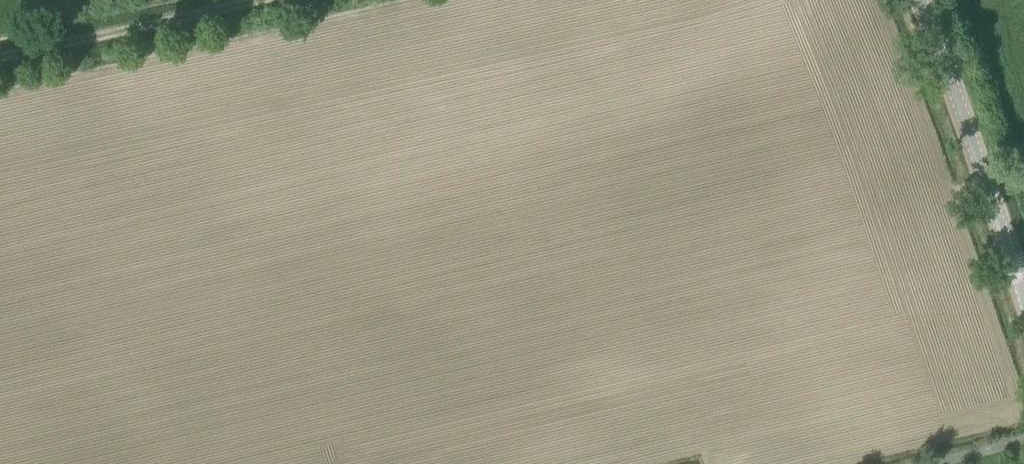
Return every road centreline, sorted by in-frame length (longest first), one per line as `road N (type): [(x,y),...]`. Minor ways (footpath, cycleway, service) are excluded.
road 1 (tertiary): [(1023,336),(913,0)]
road 2 (track): [(258,0),(0,58)]

